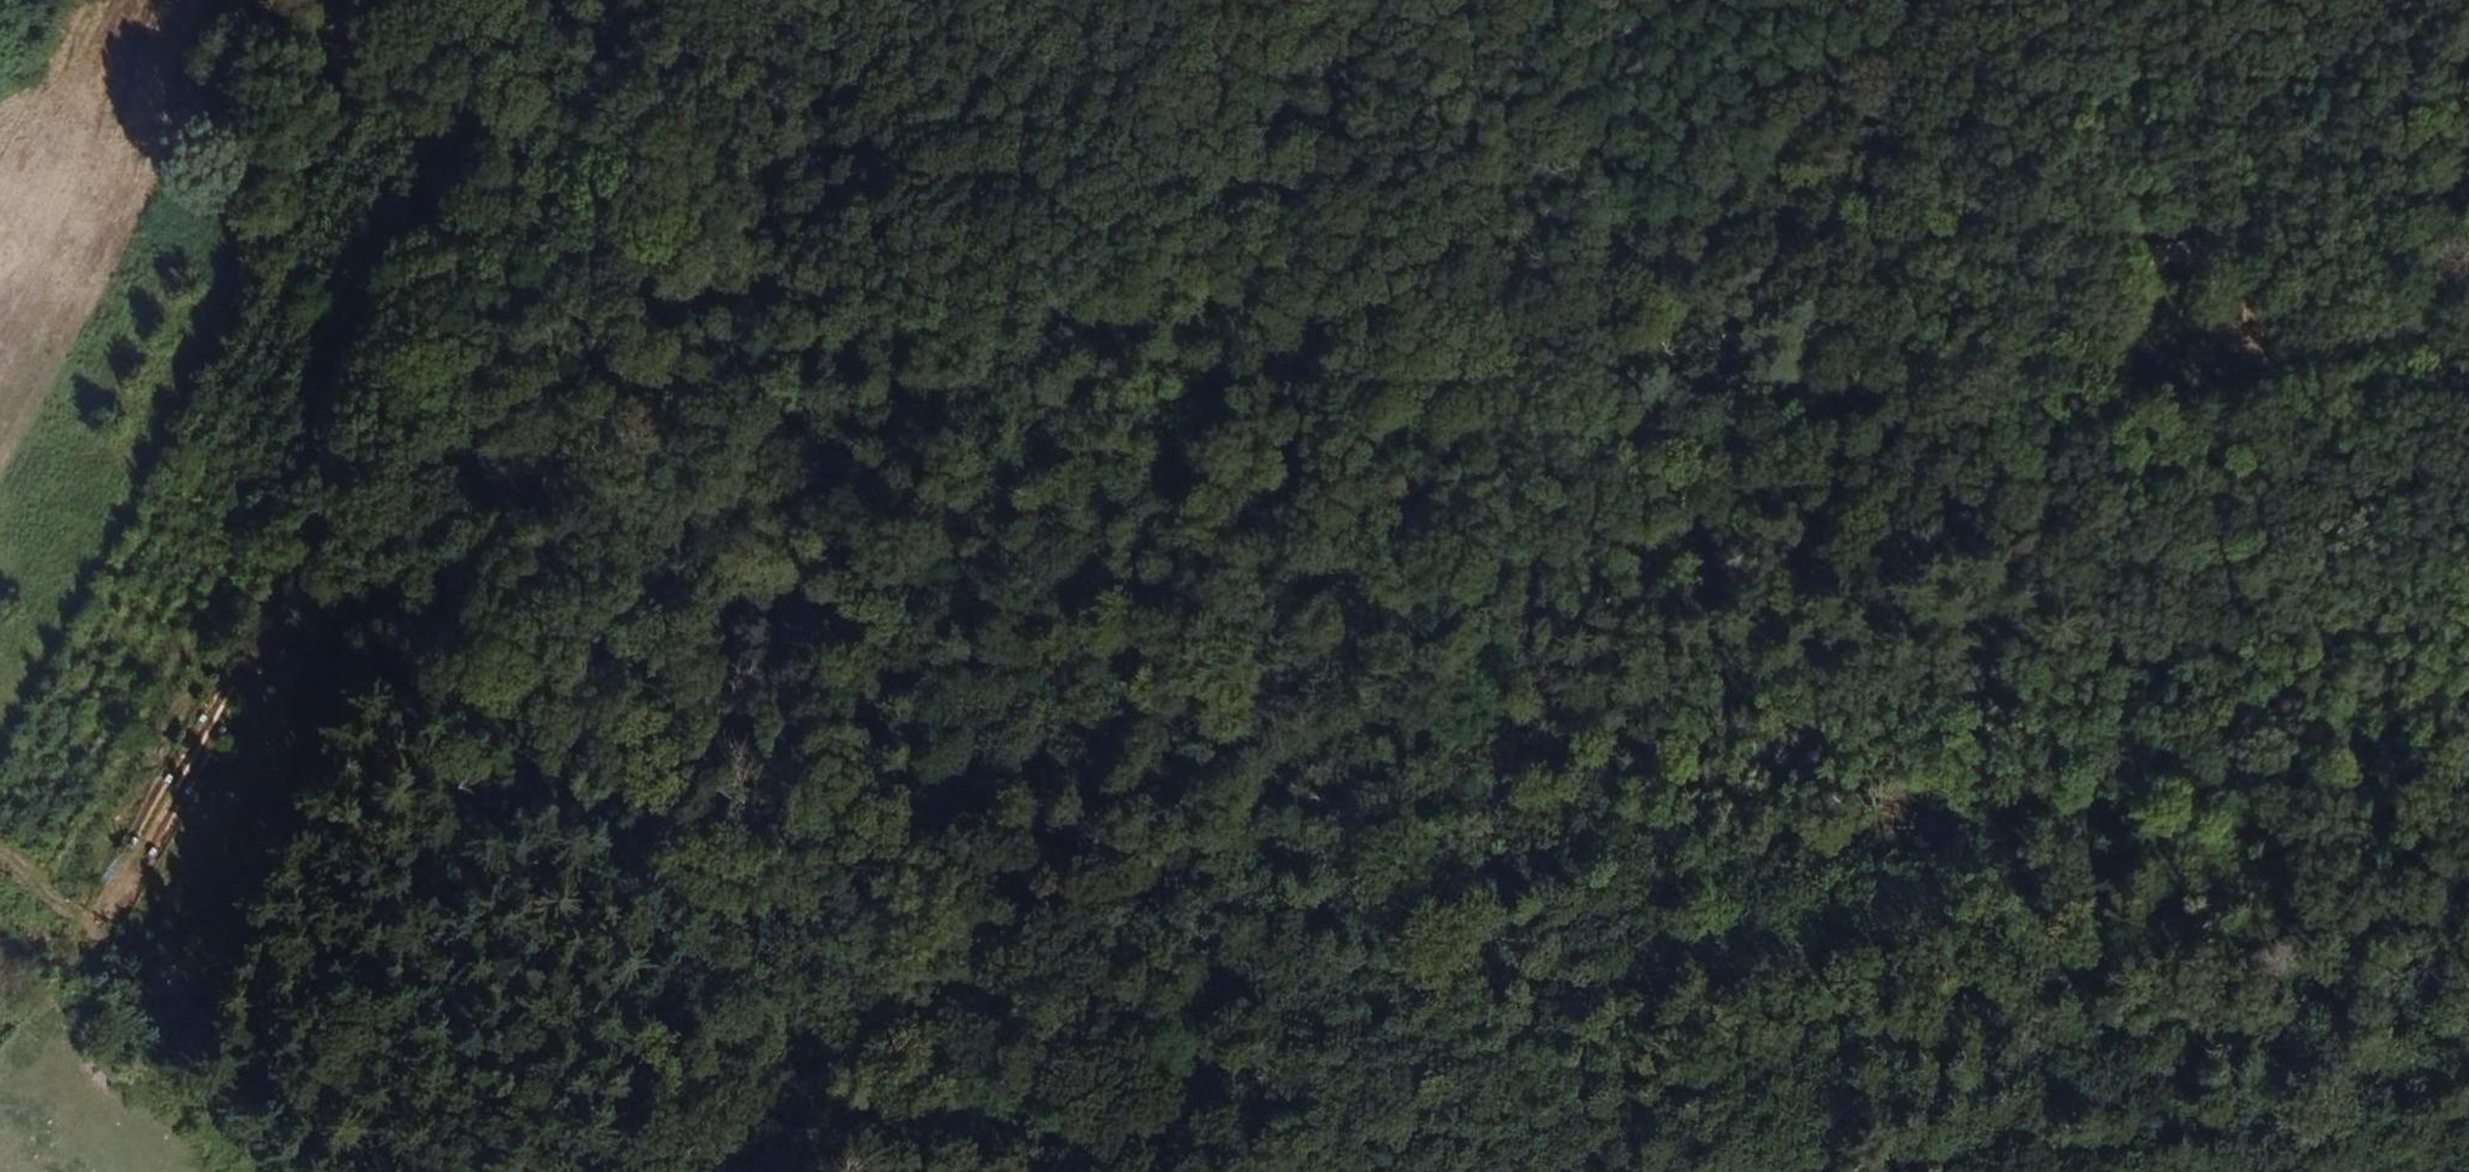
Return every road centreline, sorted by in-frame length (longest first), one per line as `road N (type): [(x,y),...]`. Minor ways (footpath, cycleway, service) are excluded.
road 1 (track): [(246,1171),(112,1019),(0,910)]

